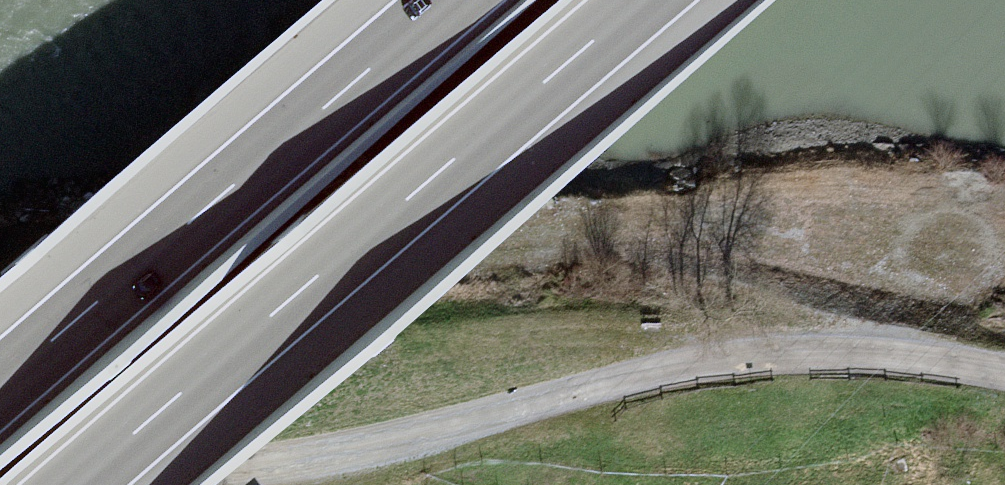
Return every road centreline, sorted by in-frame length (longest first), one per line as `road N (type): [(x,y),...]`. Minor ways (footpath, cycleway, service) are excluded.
road 1 (track): [(1004,371),(821,347),(657,373),(307,464),(68,484)]
road 2 (motorway): [(76,484),(644,0)]
road 3 (motorway): [(449,0),(0,386)]

